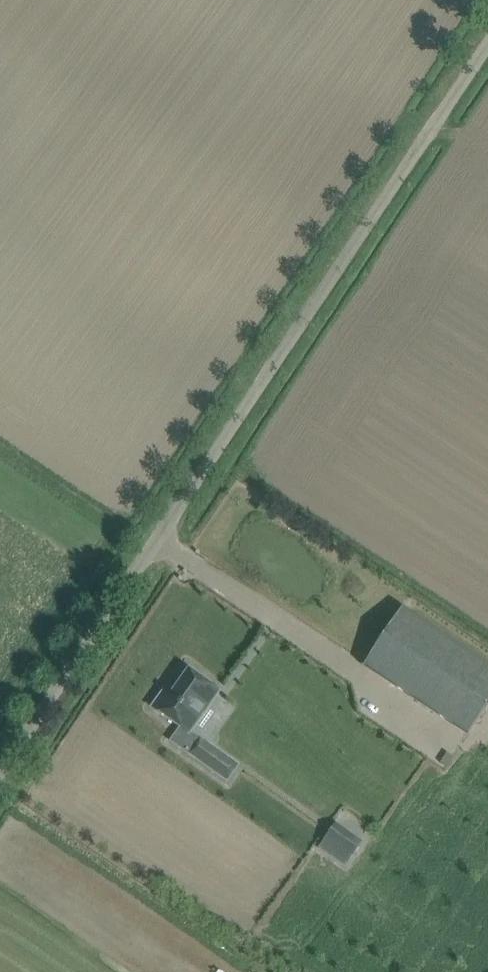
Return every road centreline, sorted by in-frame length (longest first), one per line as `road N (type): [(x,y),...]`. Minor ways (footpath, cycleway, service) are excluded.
road 1 (unclassified): [(0,761),(157,543),(487,43)]

